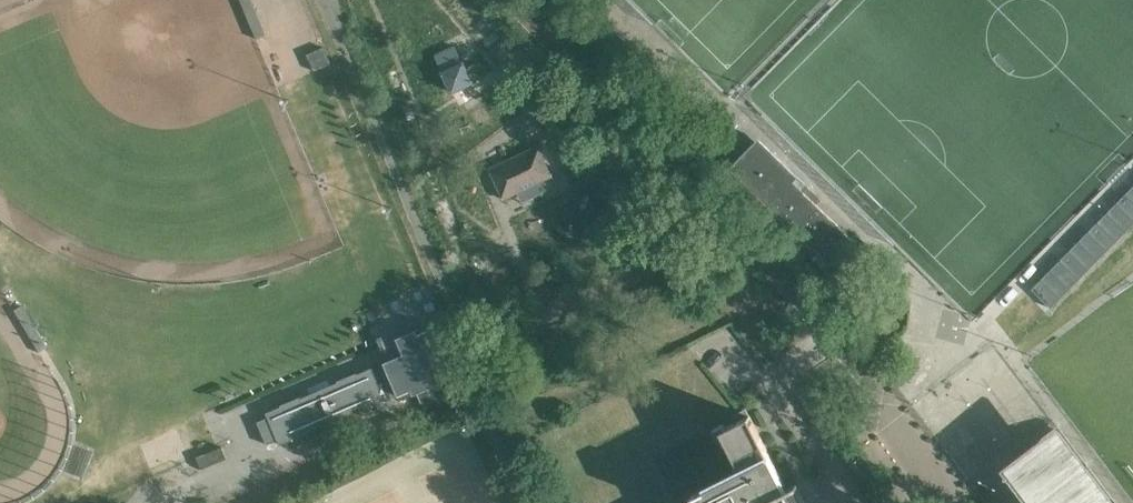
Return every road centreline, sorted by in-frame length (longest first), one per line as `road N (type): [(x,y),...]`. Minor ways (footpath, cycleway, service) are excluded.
road 1 (residential): [(937,502),(869,382),(821,323)]

